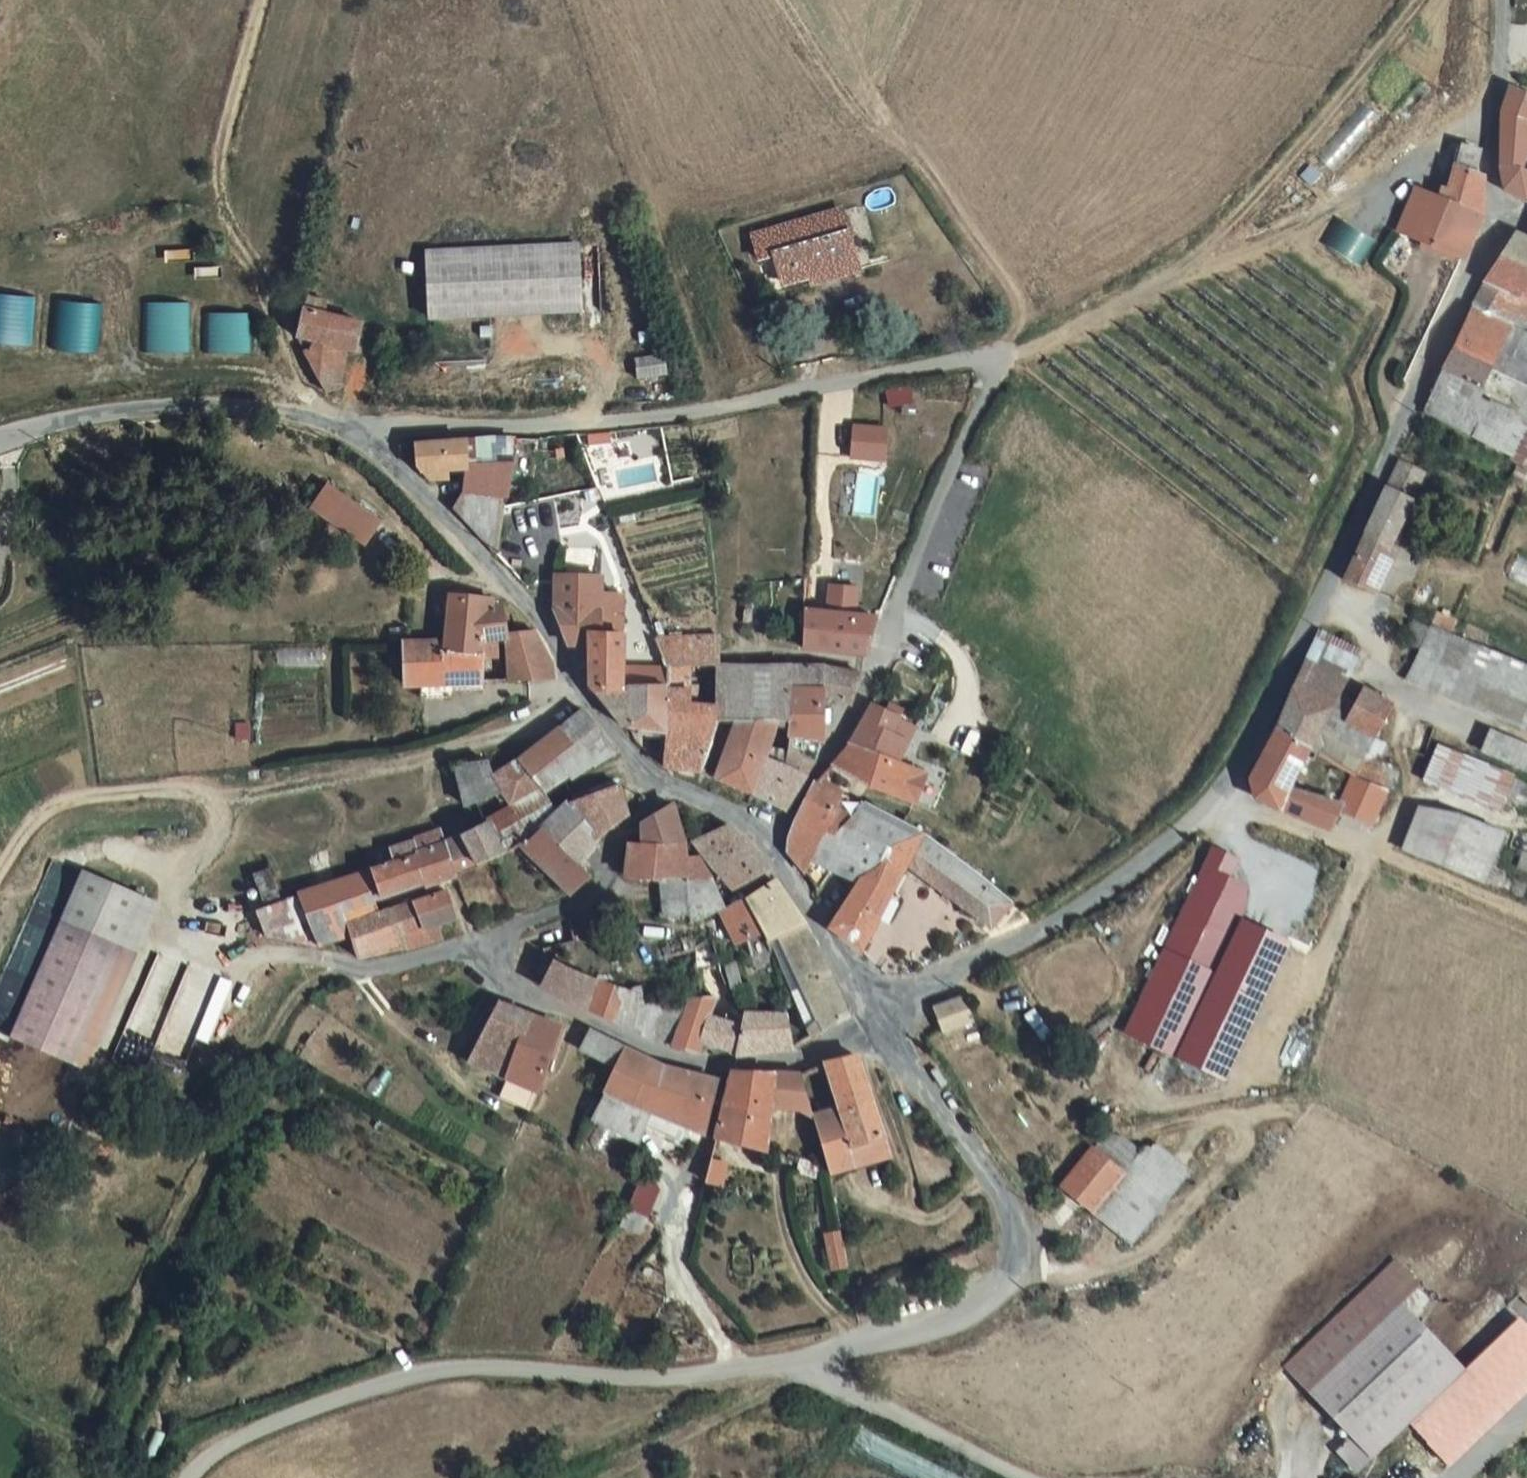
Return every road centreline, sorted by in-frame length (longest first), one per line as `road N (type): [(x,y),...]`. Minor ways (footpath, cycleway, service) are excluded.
road 1 (unclassified): [(350,451),(418,429),(604,422),(1000,357),(893,595),(873,665),(819,770),(760,855)]
road 2 (unclassified): [(880,1028),(1126,880),(1230,794),(1502,211)]
road 3 (track): [(568,695),(522,733),(388,775),(239,803),(182,904),(187,941),(227,959),(357,973)]
road 4 (track): [(0,1399),(87,1445),(139,1311),(274,1036),(310,987),(357,973)]
road 5 (unclassified): [(801,1361),(678,1377),(434,1371),(235,1449),(200,1477)]
road 6 (track): [(1000,357),(1042,344),(1205,249),(1412,0)]
road 7 (unclassified): [(880,1028),(1002,1216),(1004,1287),(980,1309),(944,1323),(801,1361)]
road 8 (unclassified): [(486,959),(503,995),(586,1033),(719,1073),(808,1063),(880,1028)]
road 9 (unclassified): [(350,451),(530,638),(620,768)]
road 10 (unclassified): [(0,442),(104,414),(233,406),(350,451)]
road 11 (unclassified): [(226,824),(211,798),(143,795),(59,807),(29,831),(0,875)]
road 12 (unclassified): [(1028,1477),(906,1424),(801,1361)]
road 13 (unclassified): [(486,959),(513,938),(572,915),(600,889),(611,850),(656,802)]
road 14 (unclassified): [(1502,211),(1489,180),(1499,0)]
road 15 (unclassified): [(760,855),(880,1028)]
road 16 (track): [(737,1372),(683,1274),(671,1183)]
road 17 (track): [(865,1343),(807,1279),(788,1233),(784,1187),(774,1177)]
road 18 (unclassified): [(357,973),(444,955),(486,959)]

